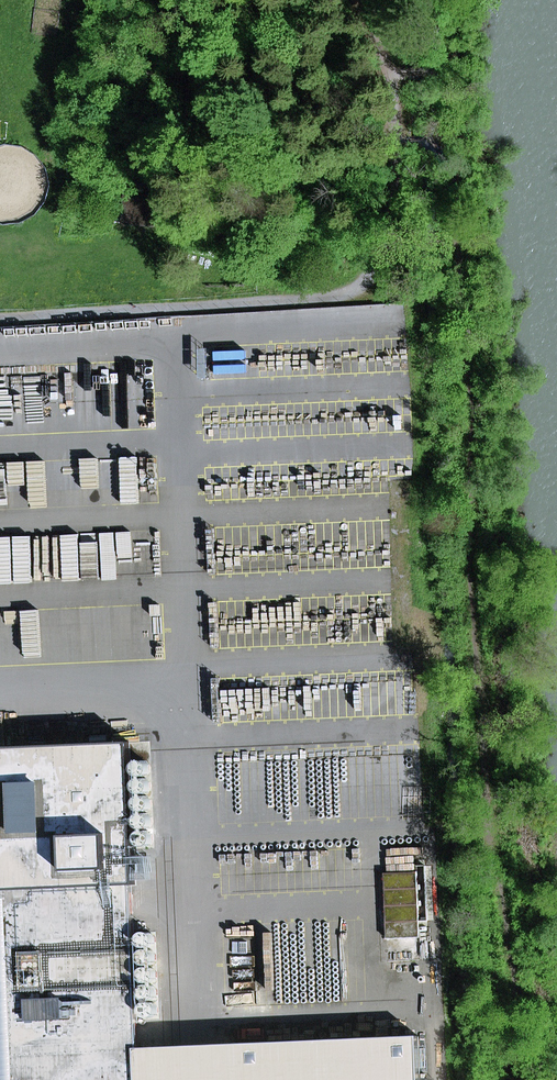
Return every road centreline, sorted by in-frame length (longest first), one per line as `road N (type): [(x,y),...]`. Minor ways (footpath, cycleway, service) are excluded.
road 1 (track): [(397,141),(395,215),(365,291),(352,299),(0,318)]
road 2 (track): [(366,0),(392,86),(397,141)]

